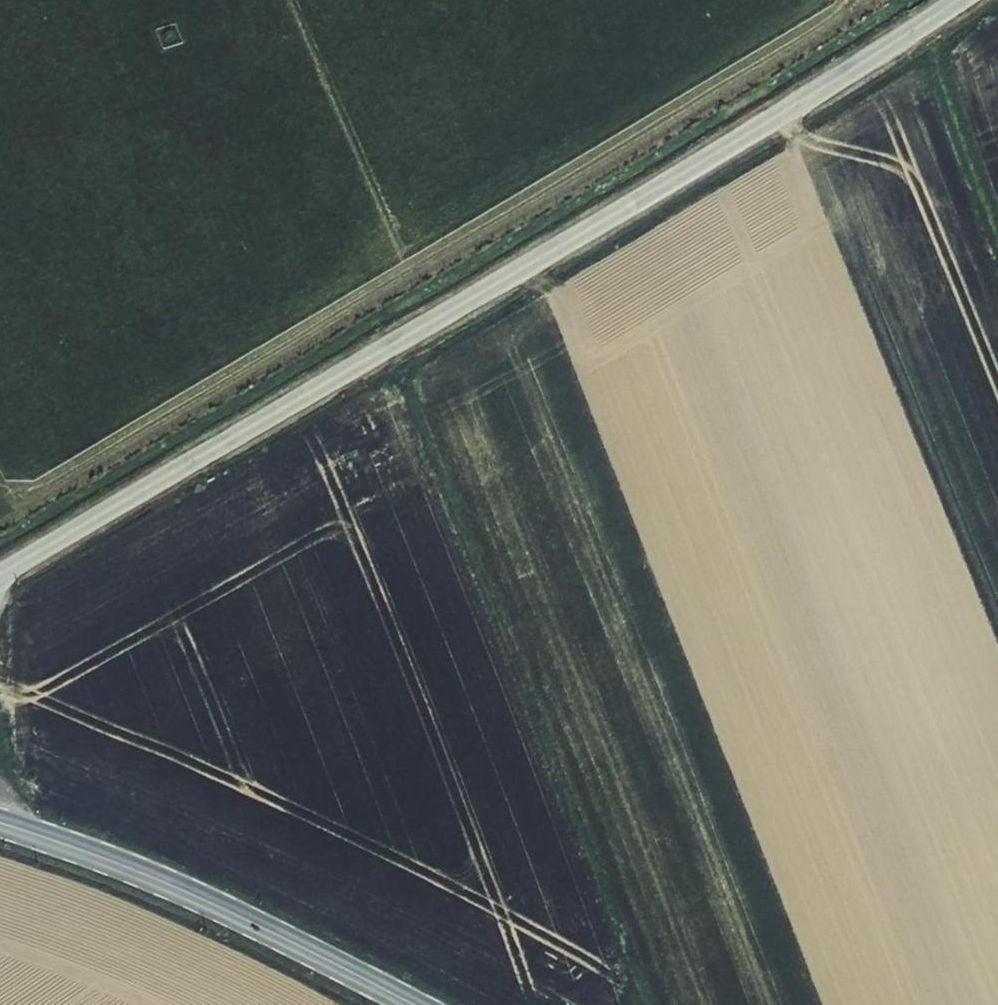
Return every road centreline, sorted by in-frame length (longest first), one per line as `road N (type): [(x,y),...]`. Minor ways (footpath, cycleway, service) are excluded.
road 1 (unclassified): [(961,0),(0,572)]
road 2 (secondary): [(416,1004),(199,897),(0,823)]

